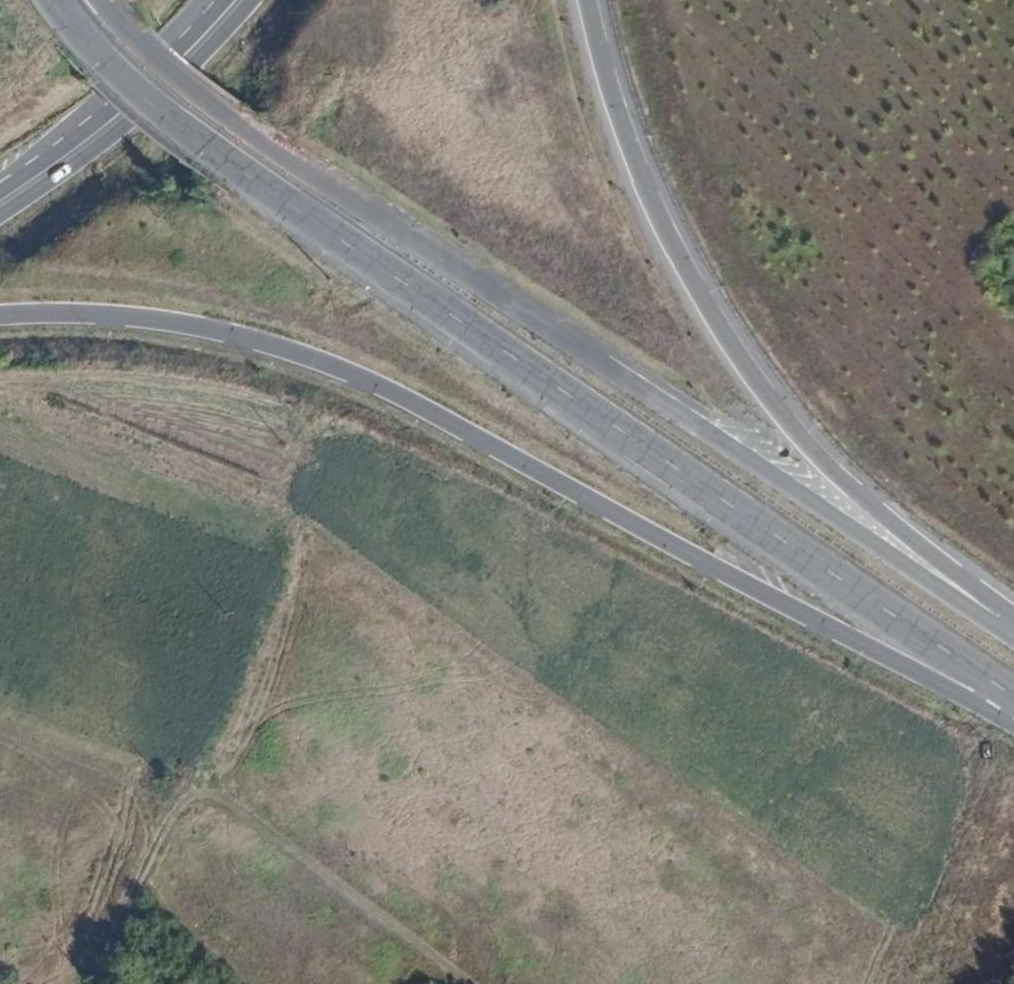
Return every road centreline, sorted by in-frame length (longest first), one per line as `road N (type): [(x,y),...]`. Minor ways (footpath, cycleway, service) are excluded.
road 1 (primary): [(51,0),(95,59),(149,111),(1013,695)]
road 2 (secondary): [(1013,639),(211,111),(130,44),(96,0)]
road 3 (primary): [(0,315),(135,317),(237,335),(342,370),(1013,720)]
road 4 (primary): [(1013,632),(844,484),(754,379),(655,210),(585,0)]
road 5 (track): [(317,442),(99,983)]
road 6 (track): [(169,809),(196,796),(231,804),(464,983)]
road 7 (secondary): [(0,204),(115,121),(240,0)]
road 8 (track): [(899,983),(968,770)]

